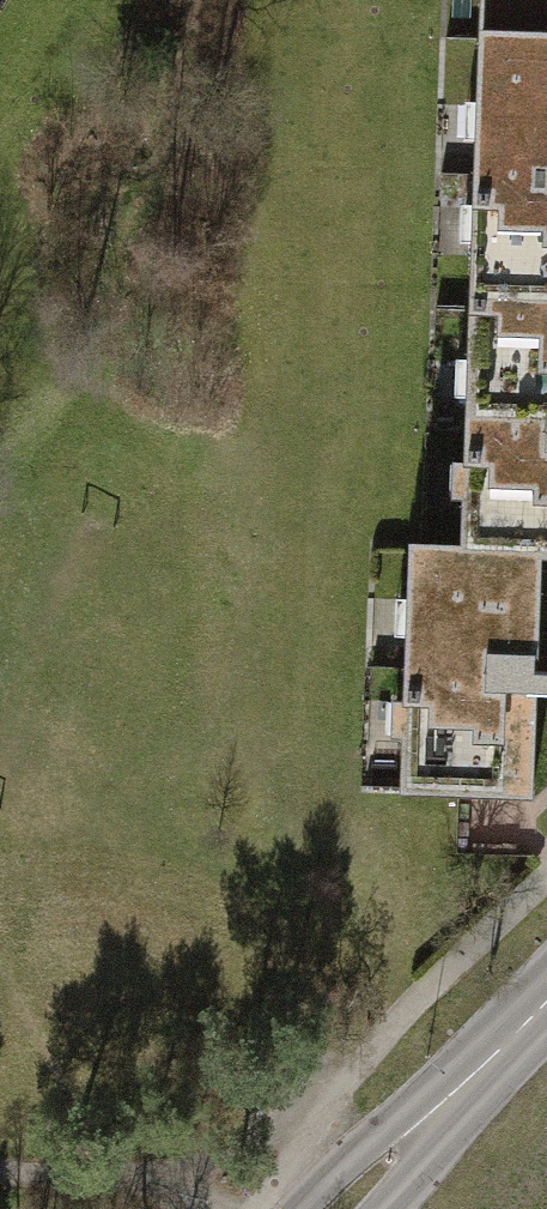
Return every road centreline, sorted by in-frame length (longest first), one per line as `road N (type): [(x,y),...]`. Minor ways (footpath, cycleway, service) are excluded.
road 1 (tertiary): [(346,1208),(546,1001)]
road 2 (track): [(0,1174),(175,1171),(217,1187),(242,1208)]

